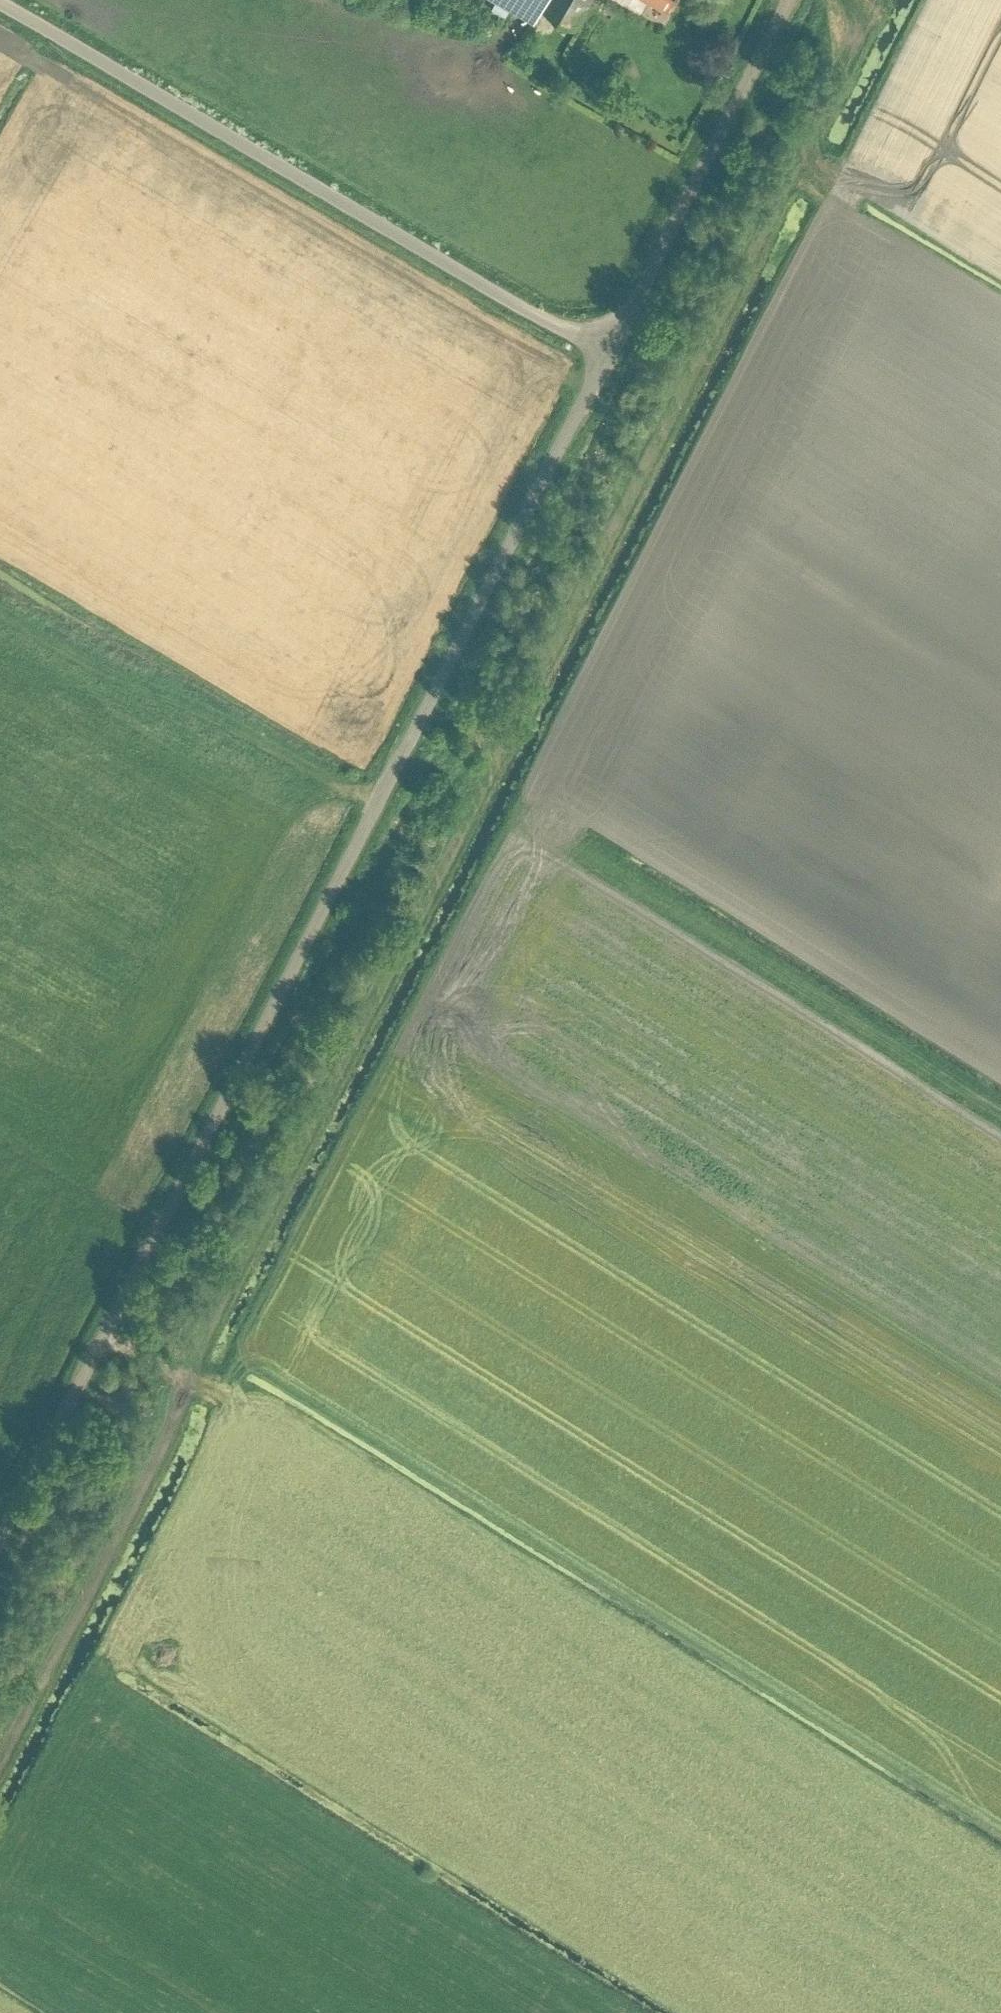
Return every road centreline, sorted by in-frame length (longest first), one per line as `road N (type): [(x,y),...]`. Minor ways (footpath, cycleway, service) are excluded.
road 1 (unclassified): [(0,1533),(788,0)]

